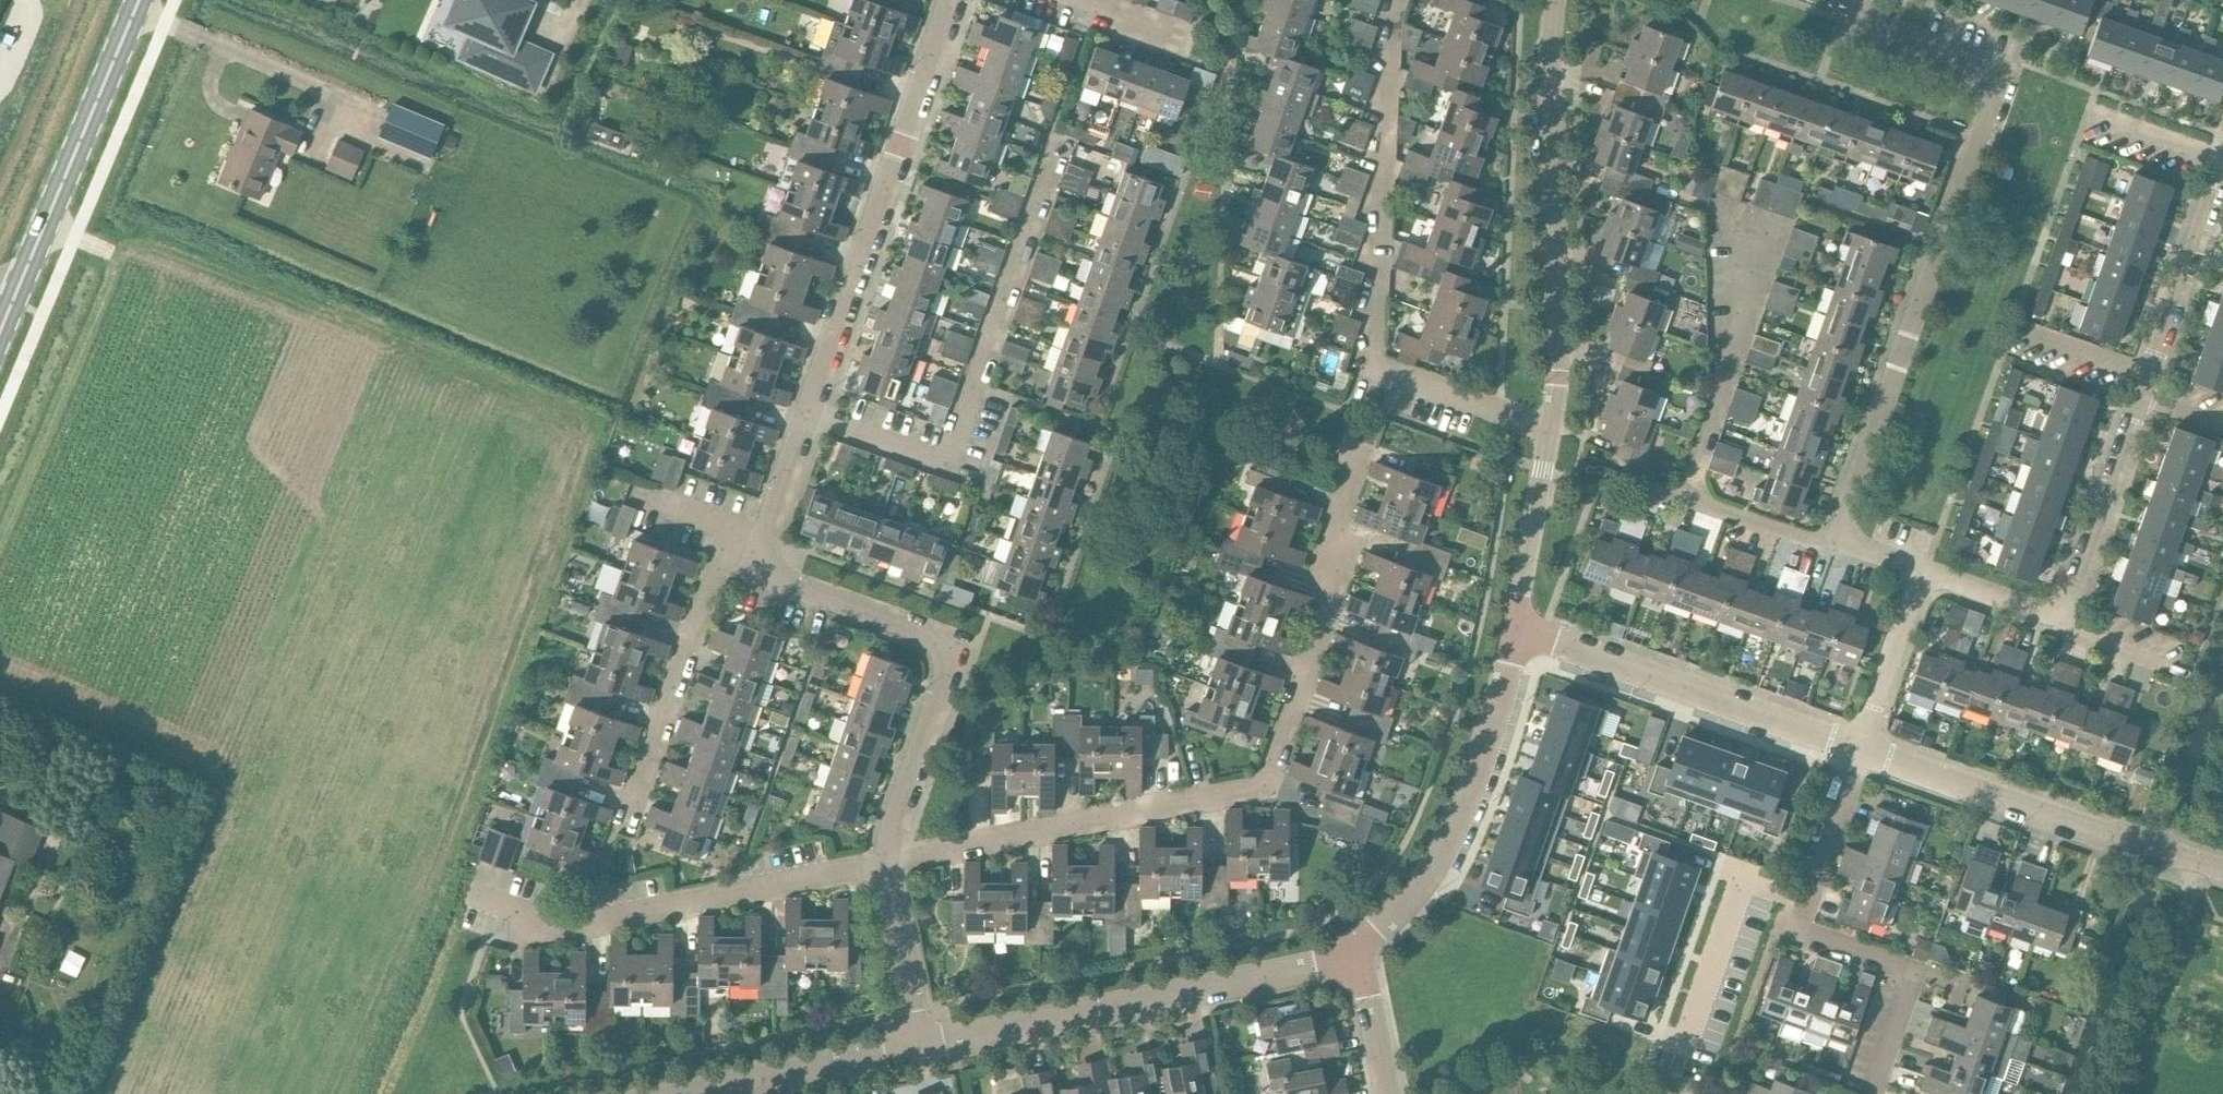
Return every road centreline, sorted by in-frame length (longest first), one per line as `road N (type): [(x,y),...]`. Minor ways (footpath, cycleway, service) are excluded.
road 1 (residential): [(877,865),(1235,794),(1263,781),(1325,613),(1326,544),(1358,452)]
road 2 (residential): [(1834,545),(2000,71),(1855,21),(1862,0)]
road 3 (unclassified): [(1513,627),(1554,384),(1553,0)]
road 4 (residential): [(752,539),(764,524),(949,0)]
road 5 (residential): [(2062,622),(2222,165)]
road 6 (residential): [(877,865),(953,644),(783,583),(752,539)]
road 7 (unclassified): [(915,1048),(1347,955)]
road 8 (residential): [(474,898),(579,925),(877,865)]
road 9 (unclassified): [(2222,868),(1859,747)]
road 10 (unclassified): [(1347,955),(1413,890),(1454,828),(1483,751),(1513,627)]
road 11 (unclassified): [(1859,747),(1513,627)]
road 12 (secondary): [(0,331),(139,0)]
road 13 (residential): [(626,821),(710,581),(724,557),(752,539)]
road 14 (residential): [(1871,1093),(1914,972),(1794,930),(1805,899)]
road 15 (residential): [(1677,1065),(1742,878),(1805,899)]
road 16 (residential): [(1834,545),(1634,480)]
road 17 (residential): [(915,1048),(877,865)]
road 18 (residential): [(1859,747),(1922,572)]
road 19 (unclassified): [(746,1083),(915,1048)]
road 20 (residential): [(1805,899),(1859,747)]
road 21 (residential): [(2062,622),(1922,572)]
road 22 (residential): [(1386,1093),(1363,988),(1347,955)]
road 23 (residential): [(1187,42),(1070,0)]
road 24 (residential): [(2105,124),(2222,165)]

